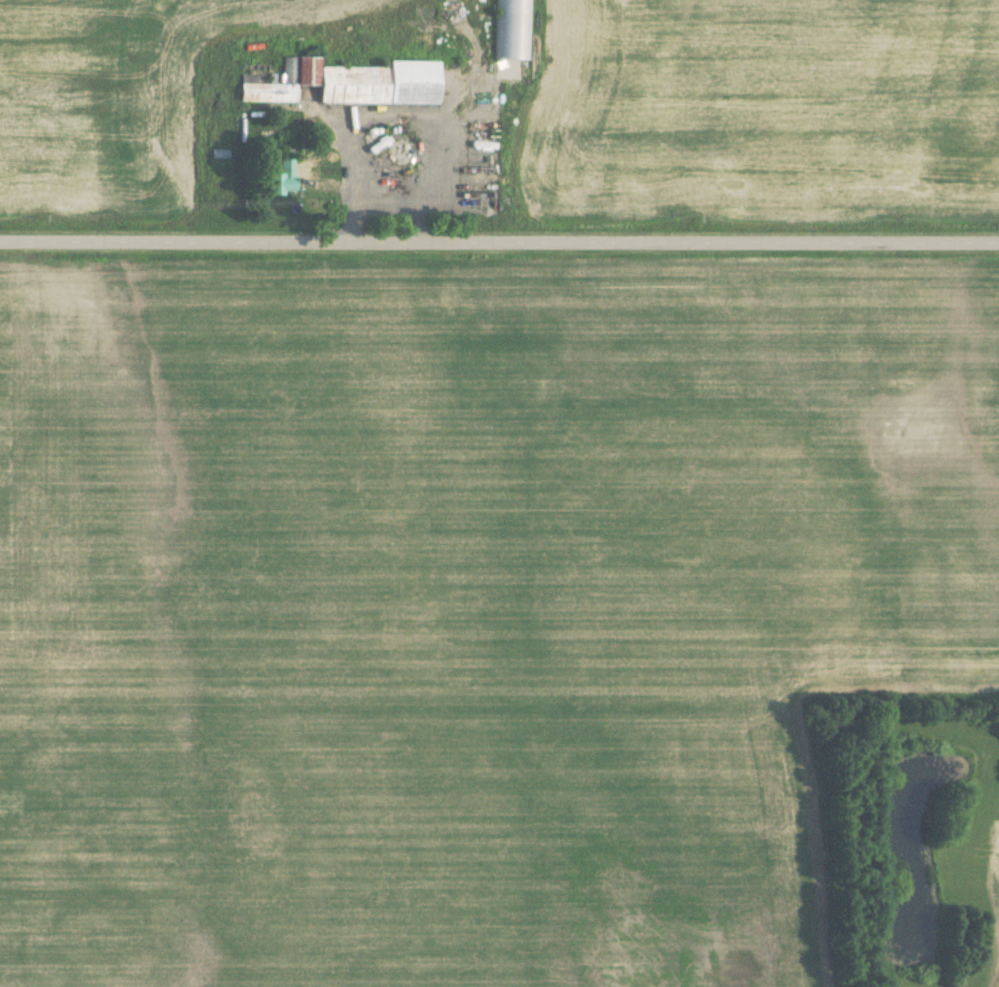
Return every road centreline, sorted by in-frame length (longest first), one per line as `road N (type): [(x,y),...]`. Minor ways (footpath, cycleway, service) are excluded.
road 1 (residential): [(998,247),(0,245)]

